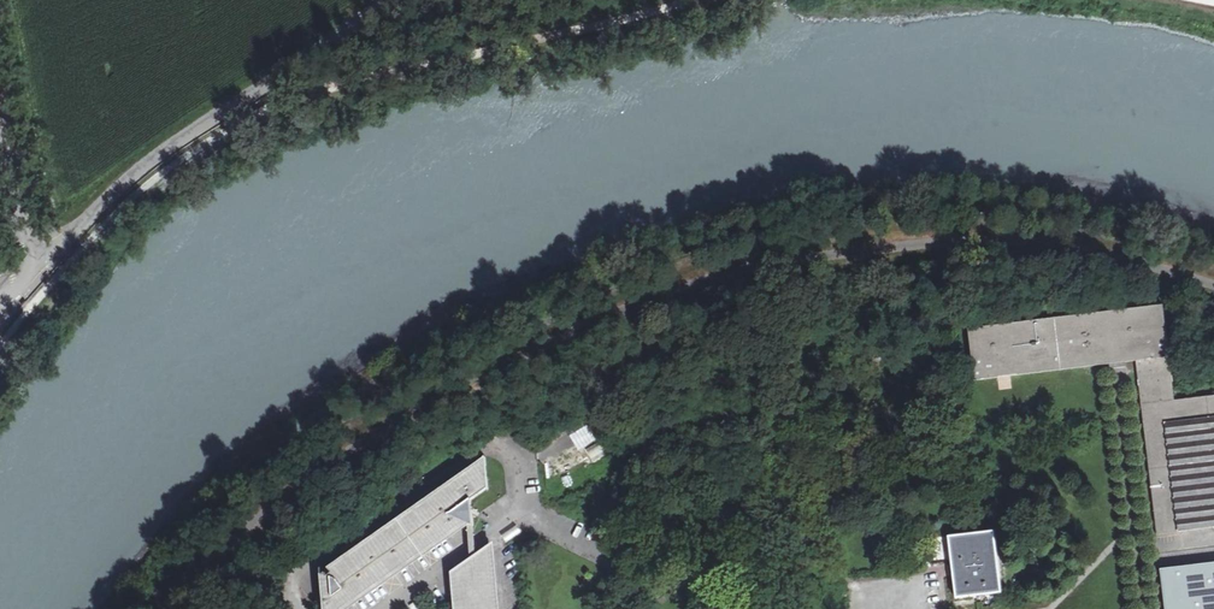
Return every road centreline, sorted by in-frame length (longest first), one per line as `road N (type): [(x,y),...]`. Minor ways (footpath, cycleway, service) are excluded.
road 1 (unclassified): [(41,266),(149,161),(387,0)]
road 2 (unclassified): [(0,100),(41,266)]

